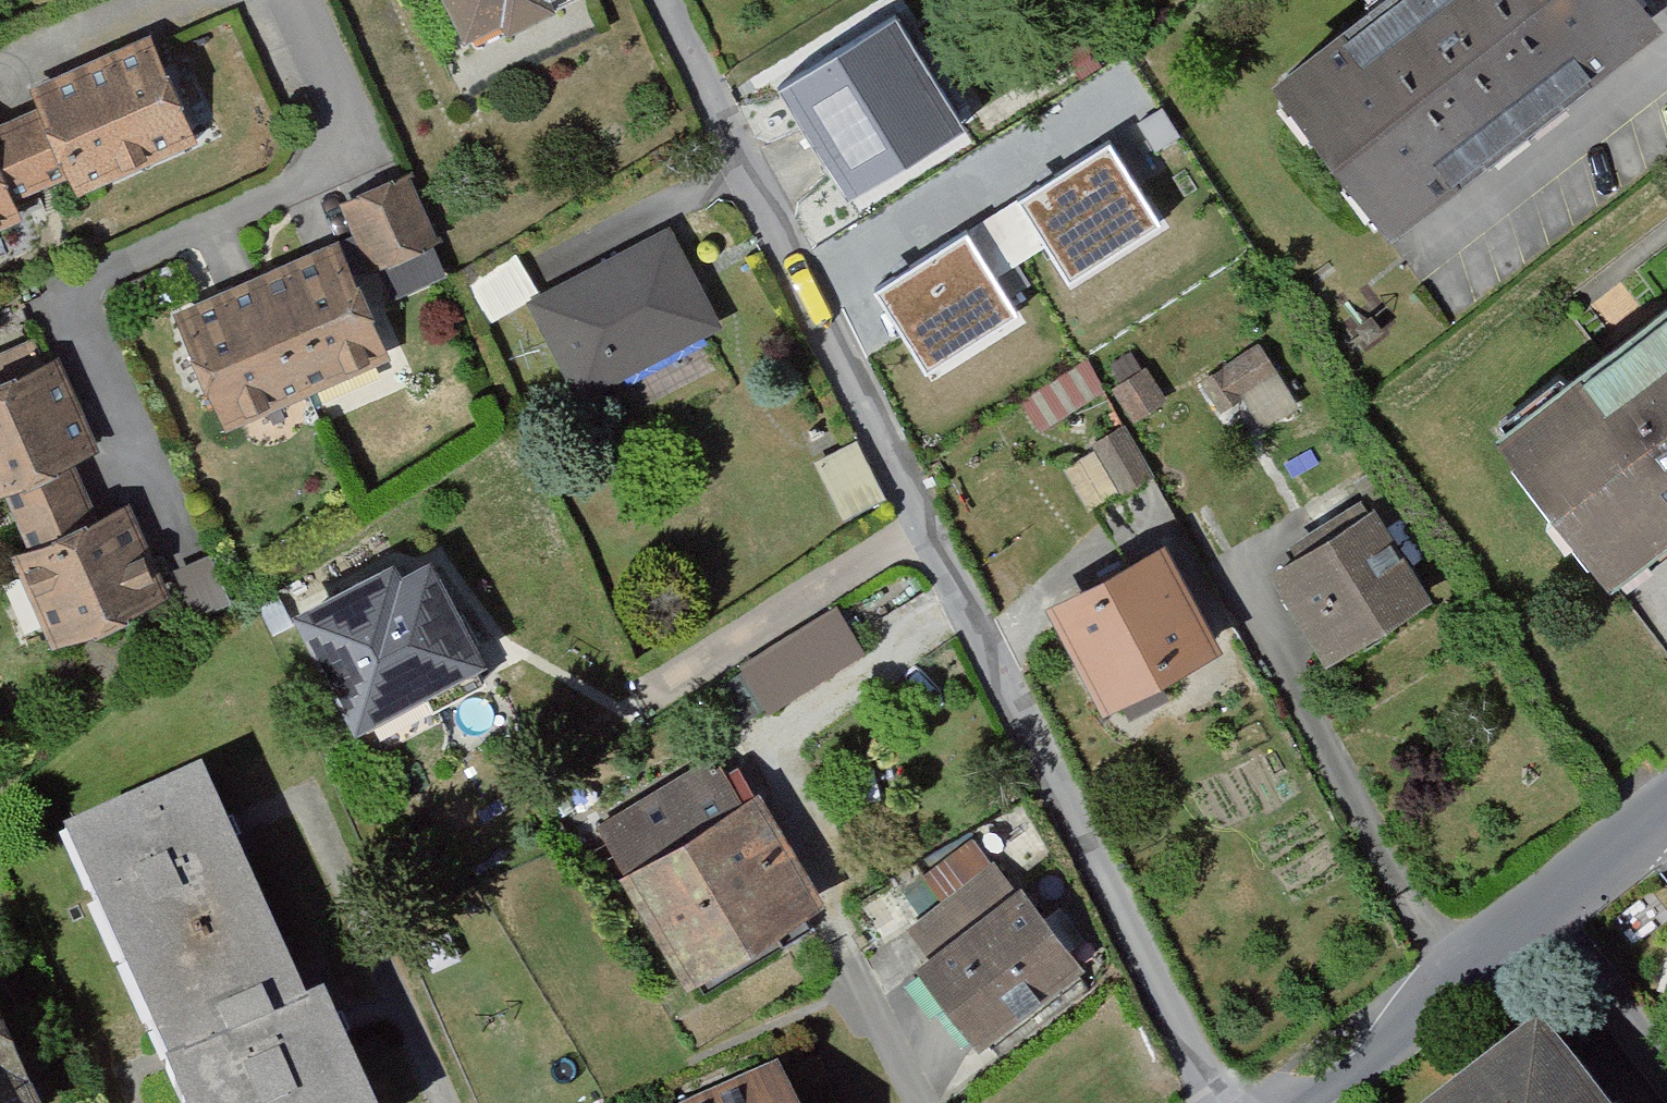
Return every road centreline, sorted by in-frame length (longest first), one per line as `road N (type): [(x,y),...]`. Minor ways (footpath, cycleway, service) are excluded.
road 1 (residential): [(663,0),(1216,1102)]
road 2 (residential): [(1666,807),(1440,979),(1379,1053),(1306,1102)]

